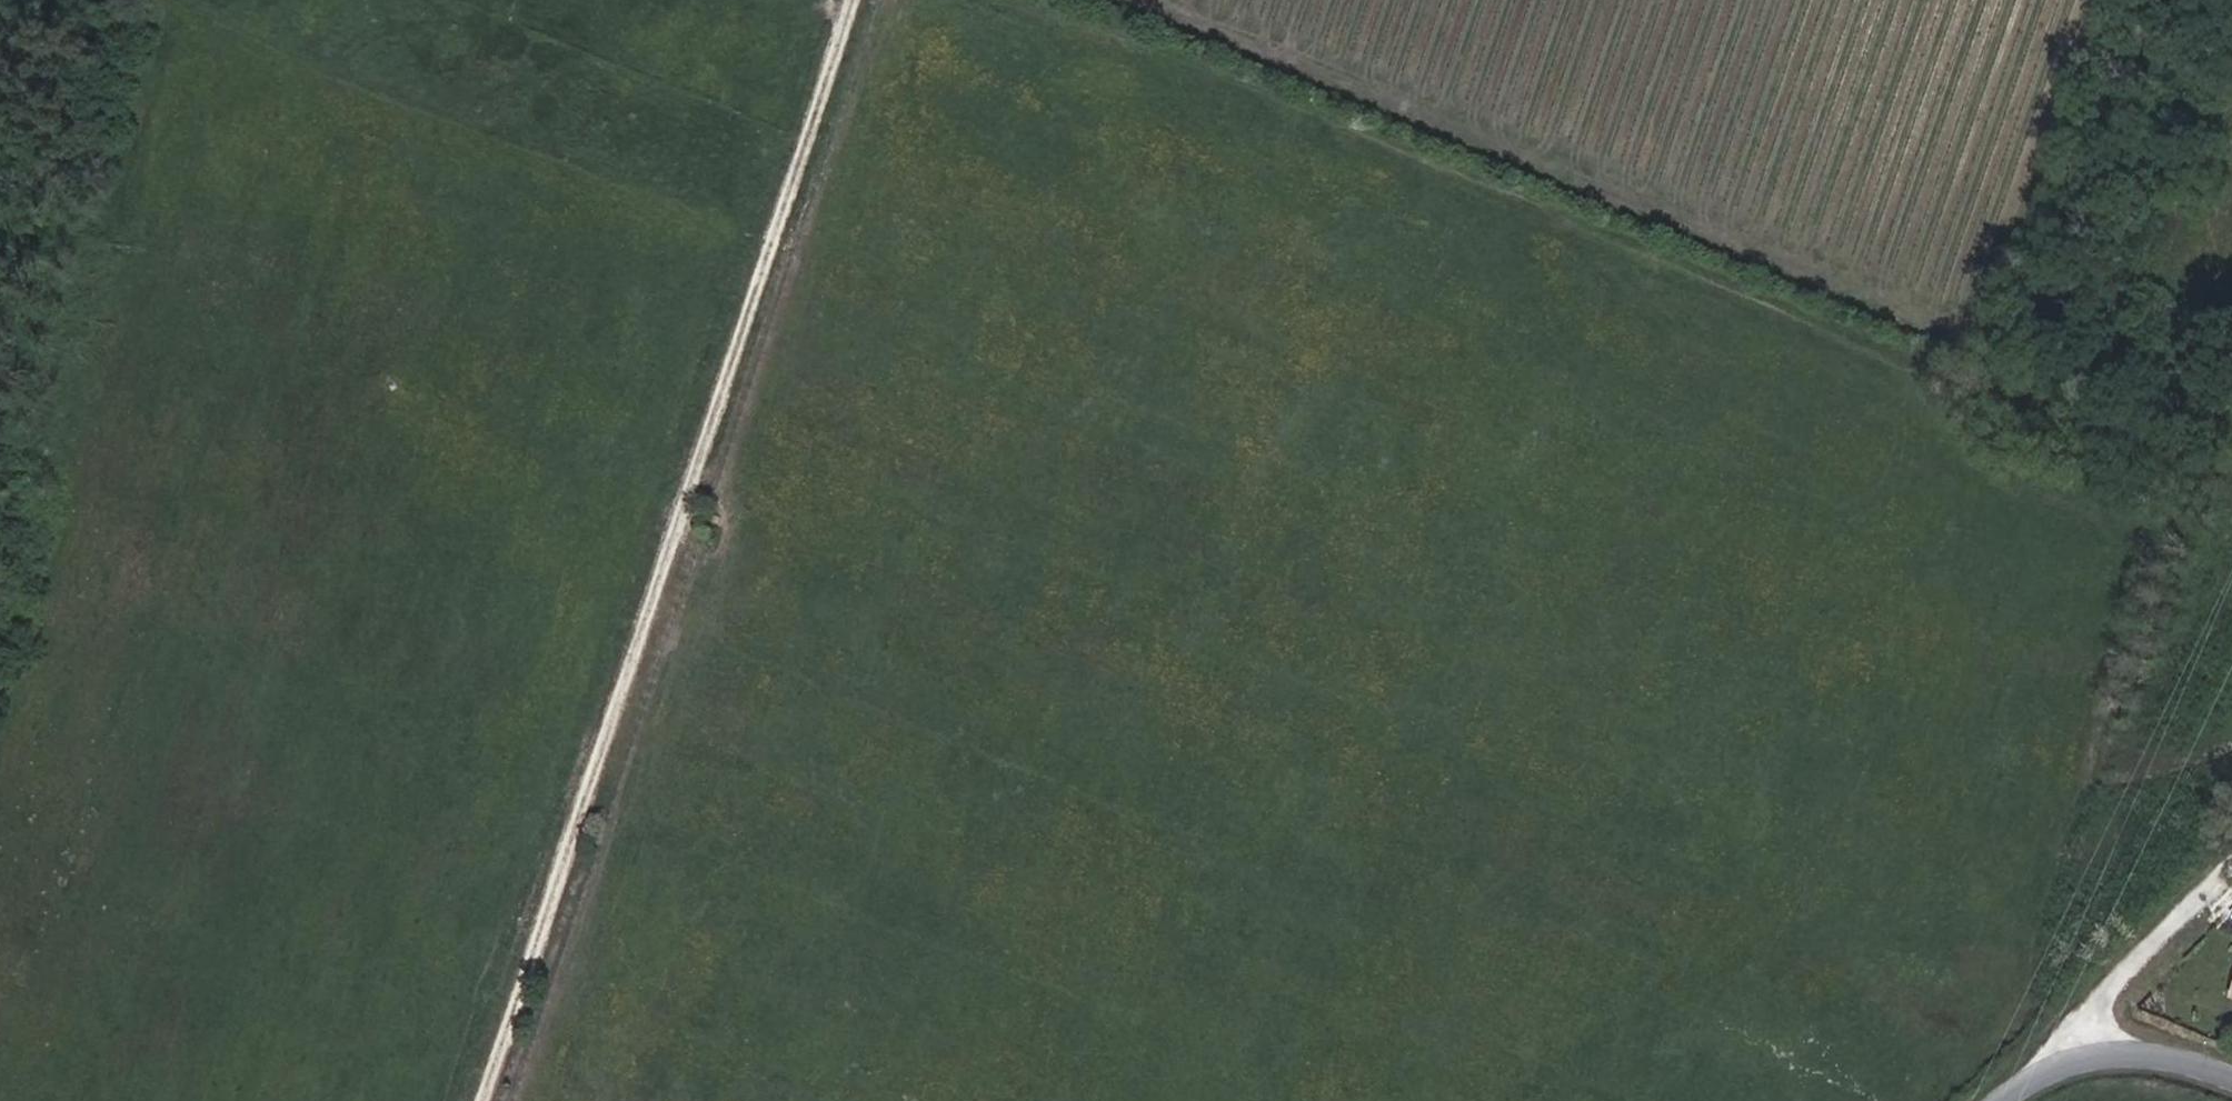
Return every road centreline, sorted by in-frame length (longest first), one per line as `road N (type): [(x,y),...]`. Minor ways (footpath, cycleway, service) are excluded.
road 1 (track): [(495,1100),(862,0)]
road 2 (residential): [(2007,1100),(2044,1075),(2135,1053),(2231,1080)]

